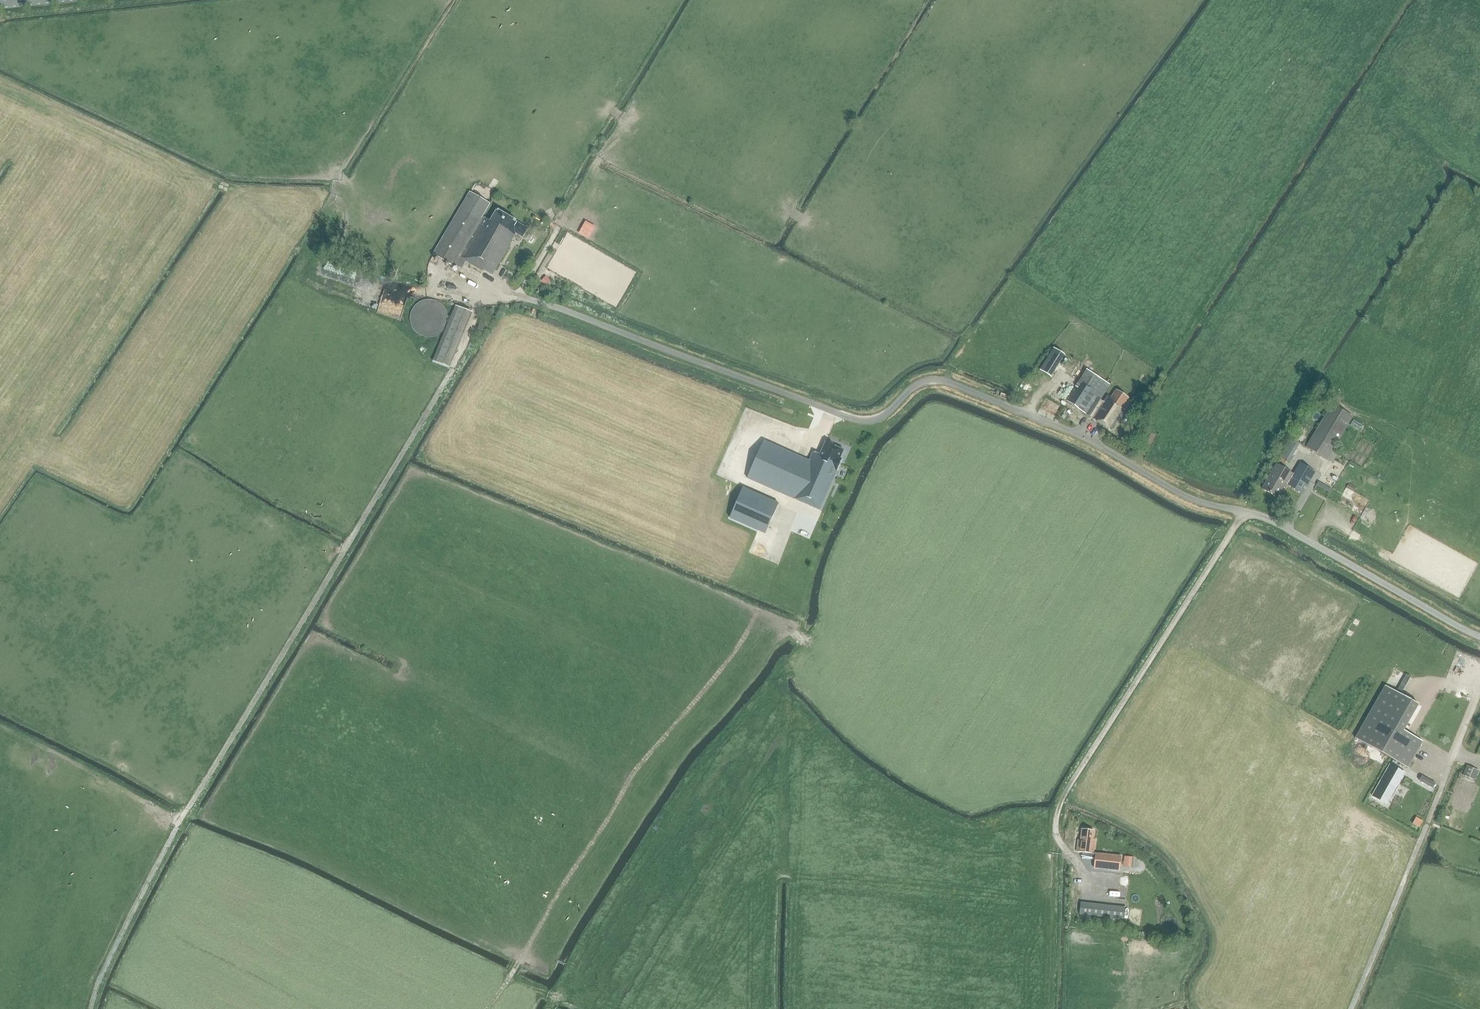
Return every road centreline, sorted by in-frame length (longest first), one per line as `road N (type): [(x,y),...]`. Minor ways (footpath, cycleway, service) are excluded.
road 1 (unclassified): [(511,290),(859,418),(876,417),(925,380),(966,387),(1093,441),(1198,502),(1278,523),(1479,637)]

